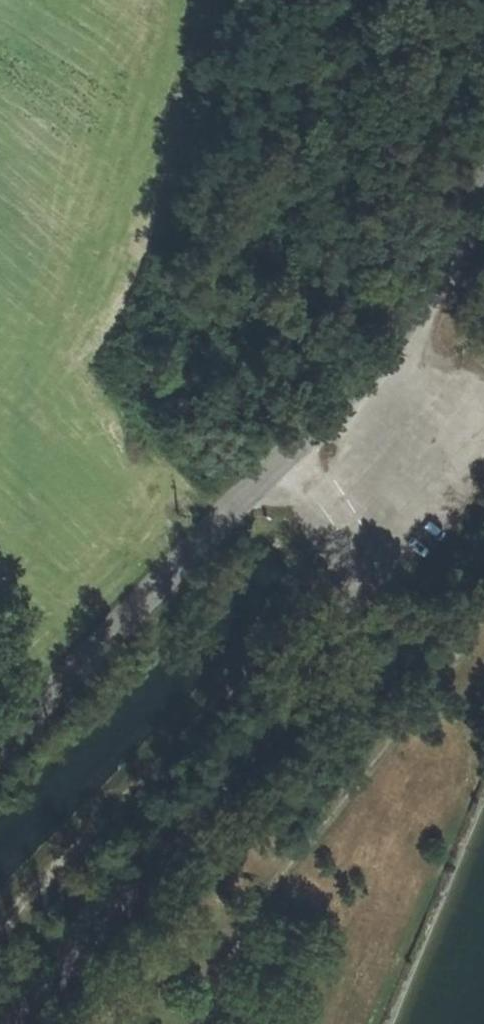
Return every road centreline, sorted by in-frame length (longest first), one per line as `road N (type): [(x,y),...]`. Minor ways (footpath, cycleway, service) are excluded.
road 1 (tertiary): [(483,161),(437,271),(369,372),(0,746)]
road 2 (track): [(483,430),(0,920)]
road 3 (track): [(203,1023),(247,929),(483,607)]

